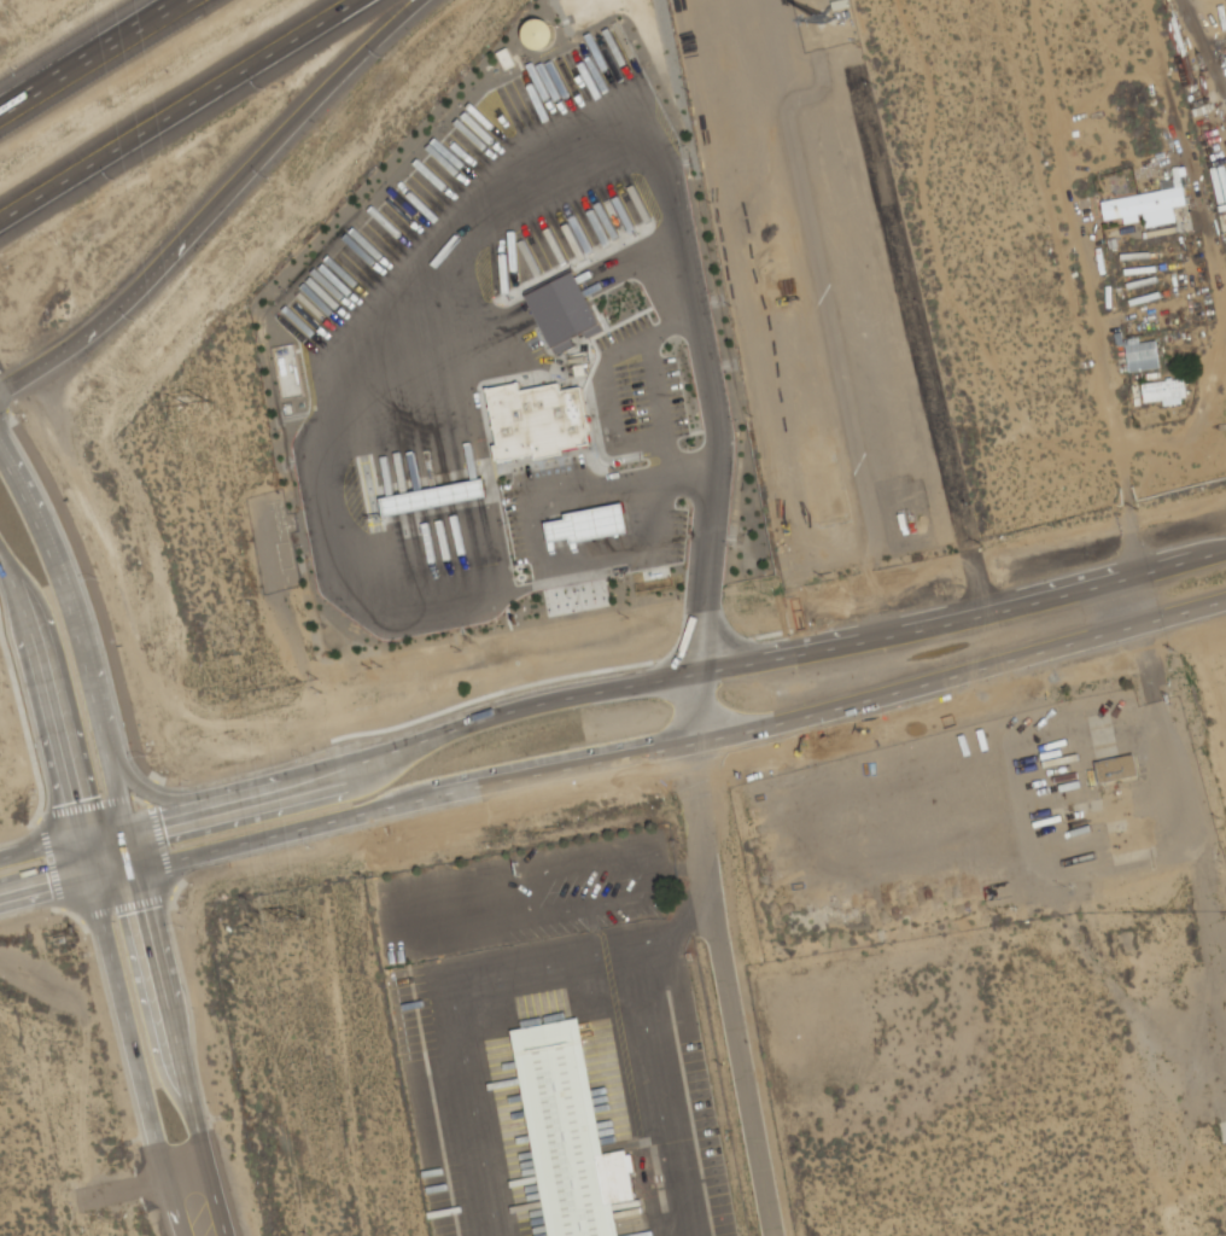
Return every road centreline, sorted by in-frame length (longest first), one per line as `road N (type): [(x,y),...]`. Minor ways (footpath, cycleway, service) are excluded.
road 1 (primary): [(1225,553),(781,661),(541,704),(280,791),(84,840)]
road 2 (primary): [(93,880),(697,745),(1225,602)]
road 3 (residential): [(779,1235),(708,913),(699,674)]
road 4 (motorway): [(0,222),(362,0)]
road 5 (secondary): [(228,1235),(136,870)]
road 6 (secondary): [(93,880),(179,1213)]
road 7 (primary): [(110,759),(54,564),(0,451)]
road 8 (motorway): [(205,221),(422,0)]
road 9 (primary): [(0,554),(40,658),(84,840)]
road 10 (motorway): [(0,392),(121,308),(205,221)]
road 11 (motorway): [(178,0),(0,108)]
road 12 (primary): [(218,806),(154,797),(110,759)]

